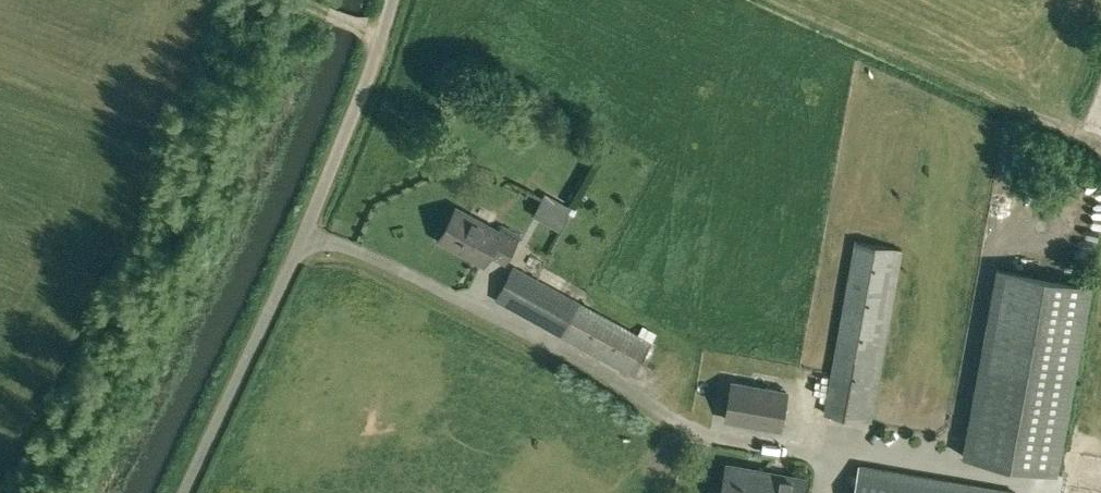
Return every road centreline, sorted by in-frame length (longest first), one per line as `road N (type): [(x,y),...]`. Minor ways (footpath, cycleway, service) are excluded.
road 1 (unclassified): [(183,492),(315,207),(393,0)]
road 2 (track): [(1100,133),(1068,131),(779,0)]

